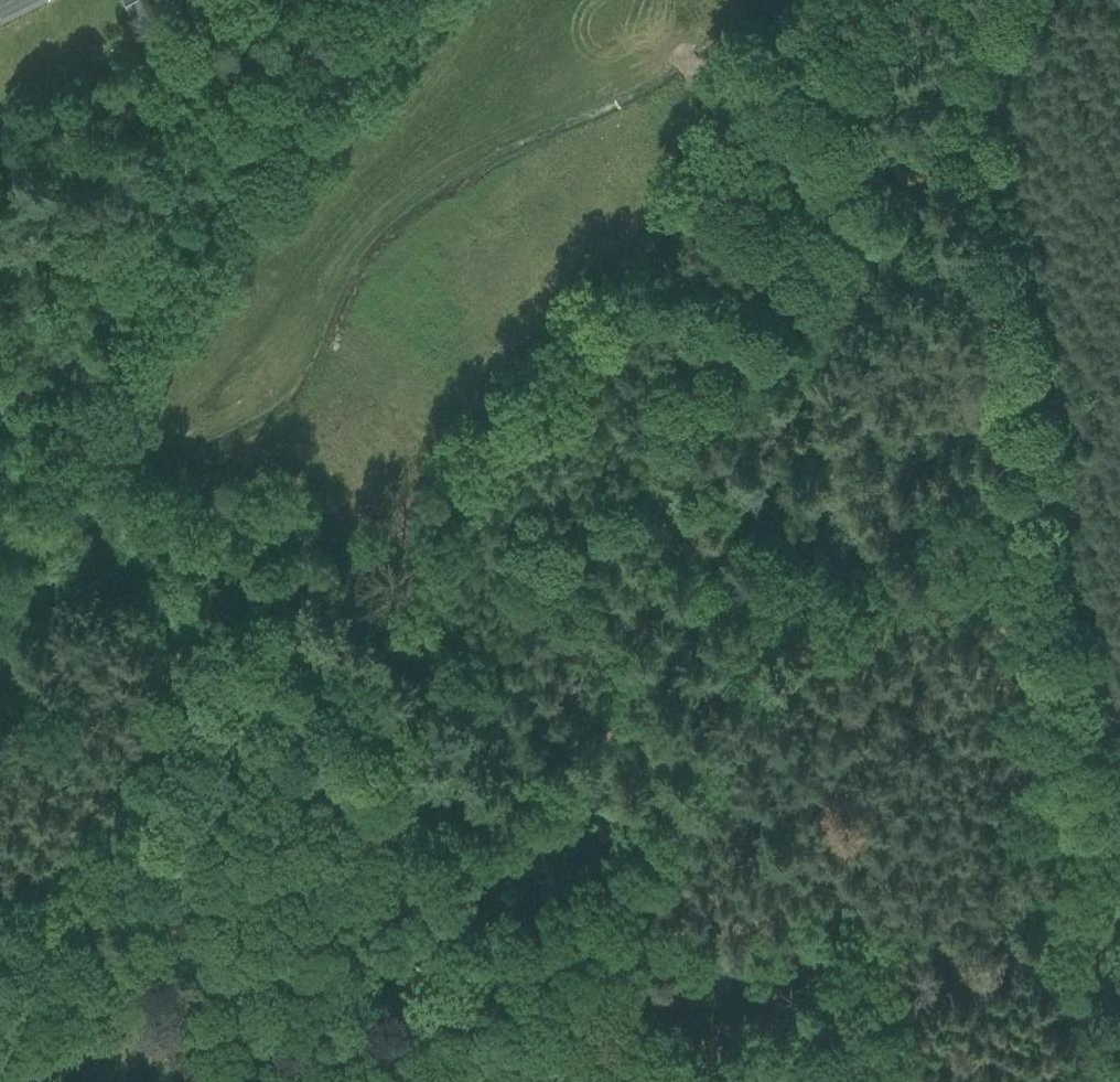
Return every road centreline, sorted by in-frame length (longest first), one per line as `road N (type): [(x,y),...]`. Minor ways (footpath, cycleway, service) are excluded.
road 1 (track): [(1119,1081),(1080,895),(979,90),(1027,0)]
road 2 (track): [(538,1081),(786,1020),(1119,878)]

